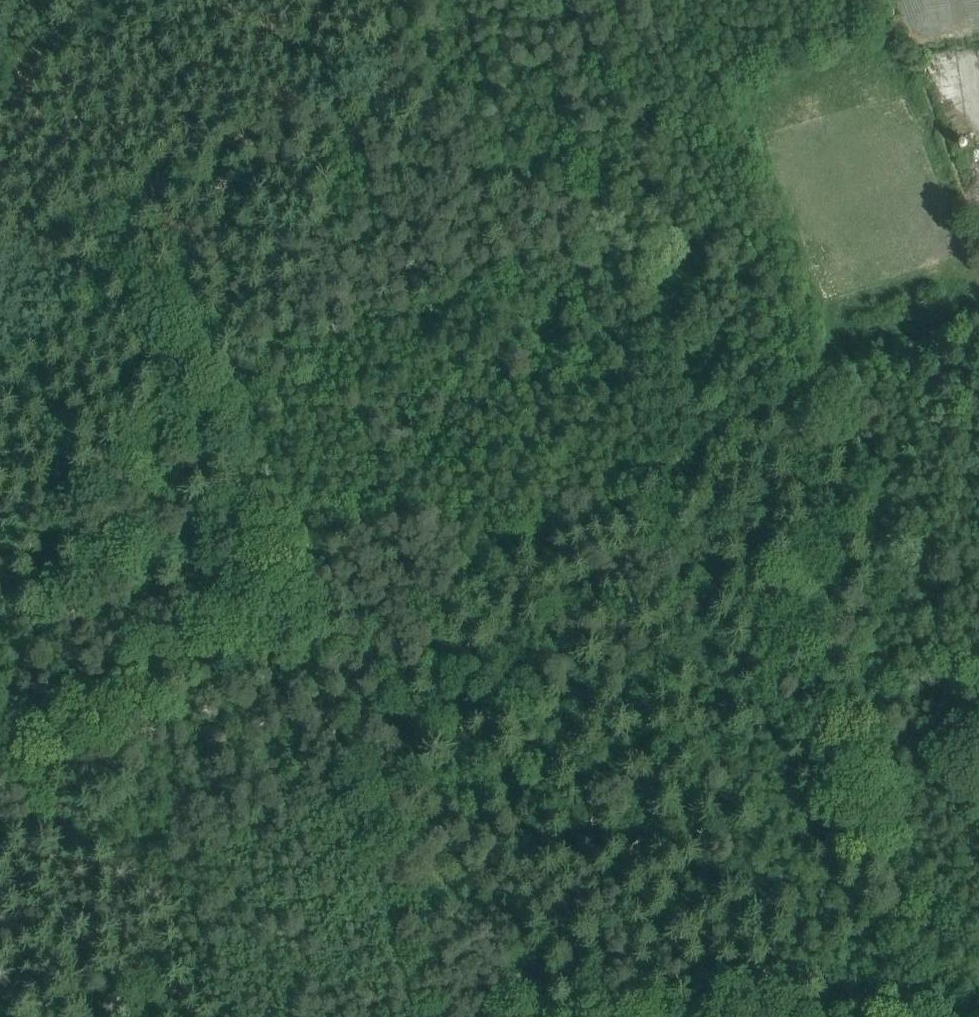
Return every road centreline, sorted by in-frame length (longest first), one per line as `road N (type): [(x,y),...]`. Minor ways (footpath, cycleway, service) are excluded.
road 1 (track): [(512,1016),(585,1006),(978,1000)]
road 2 (track): [(0,252),(297,84)]

